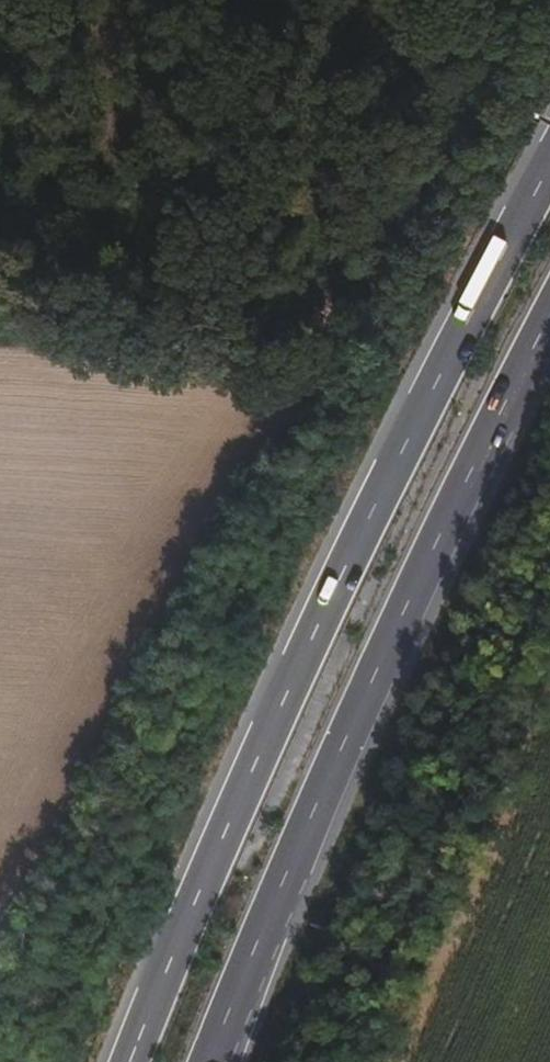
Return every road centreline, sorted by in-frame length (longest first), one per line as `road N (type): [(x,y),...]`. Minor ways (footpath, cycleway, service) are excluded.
road 1 (trunk): [(549,152),(286,705),(136,1061)]
road 2 (trunk): [(220,1061),(467,478),(549,320)]

